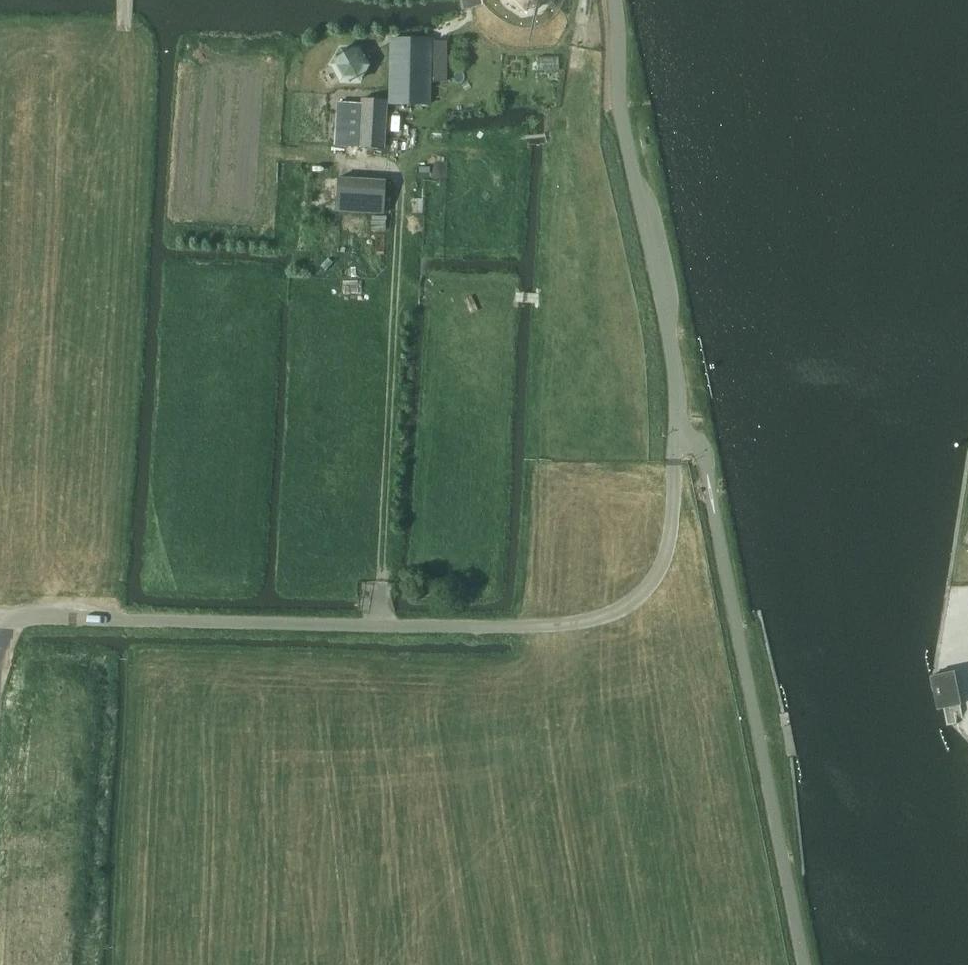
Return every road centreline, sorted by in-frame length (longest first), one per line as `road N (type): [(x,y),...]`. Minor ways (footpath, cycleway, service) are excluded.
road 1 (unclassified): [(0,617),(568,624),(603,617),(645,591),(673,519),(677,382),(620,103),(616,0)]

